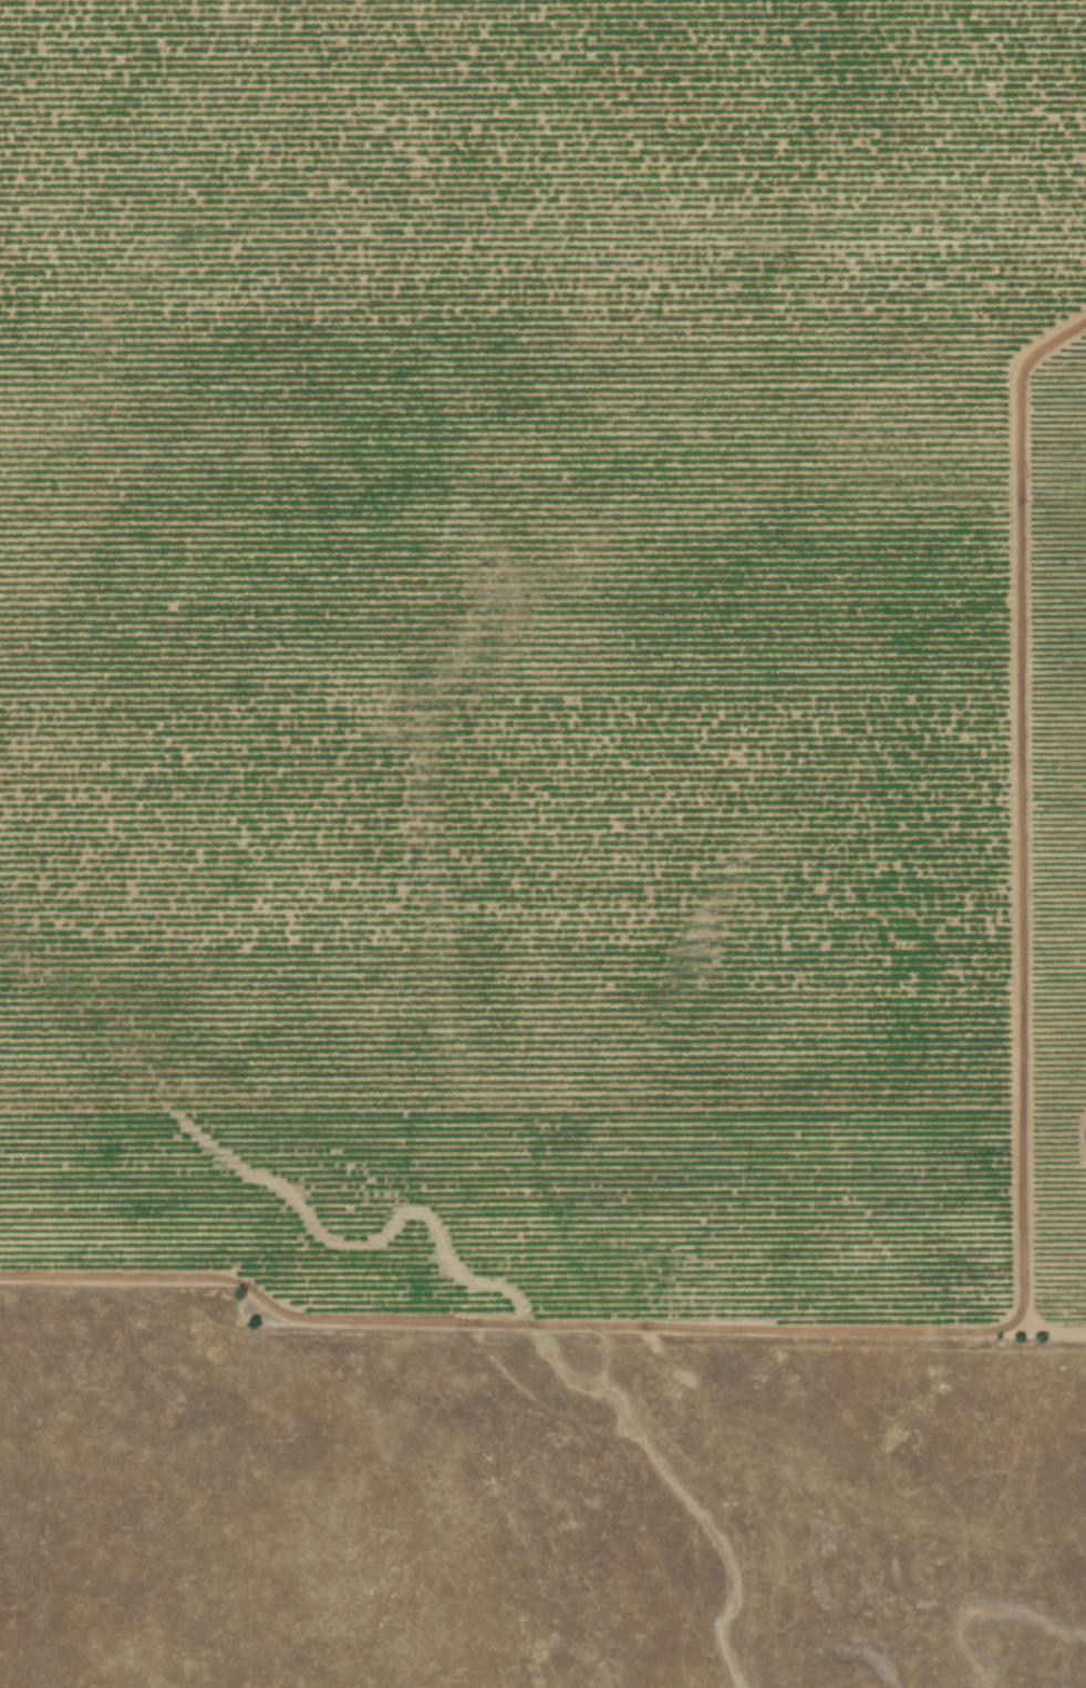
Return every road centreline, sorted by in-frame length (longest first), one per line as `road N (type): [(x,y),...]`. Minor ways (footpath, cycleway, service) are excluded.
road 1 (residential): [(0,1271),(209,1273)]

